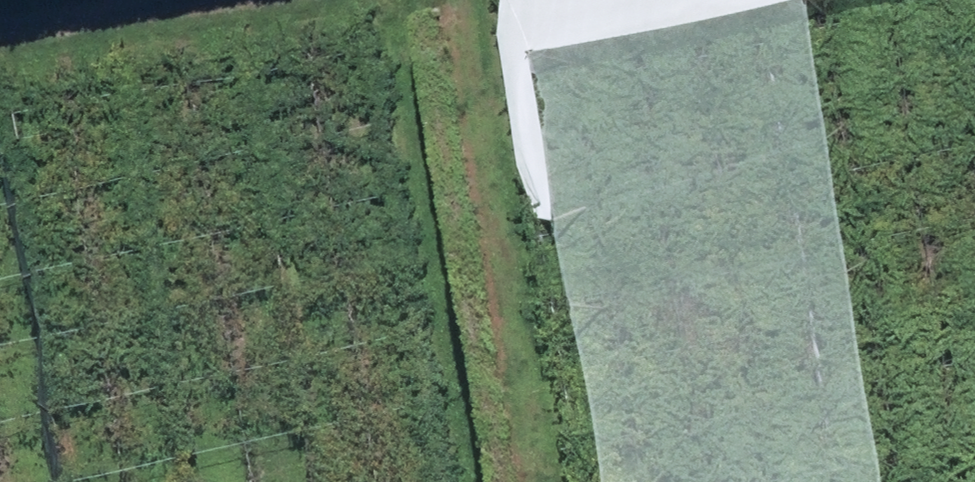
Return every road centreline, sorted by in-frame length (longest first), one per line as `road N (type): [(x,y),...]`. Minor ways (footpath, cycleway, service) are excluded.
road 1 (track): [(0,140),(804,0)]
road 2 (track): [(497,52),(566,481)]
road 3 (track): [(429,62),(498,481)]

